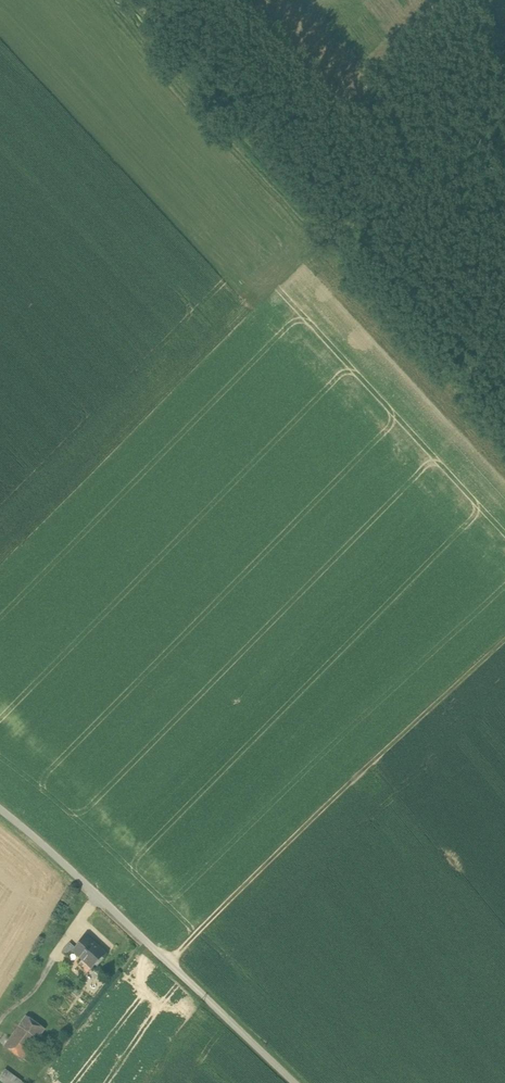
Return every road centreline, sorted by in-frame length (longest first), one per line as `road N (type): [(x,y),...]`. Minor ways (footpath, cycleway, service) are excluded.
road 1 (track): [(171,960),(504,637)]
road 2 (unclassified): [(300,1082),(0,807)]

